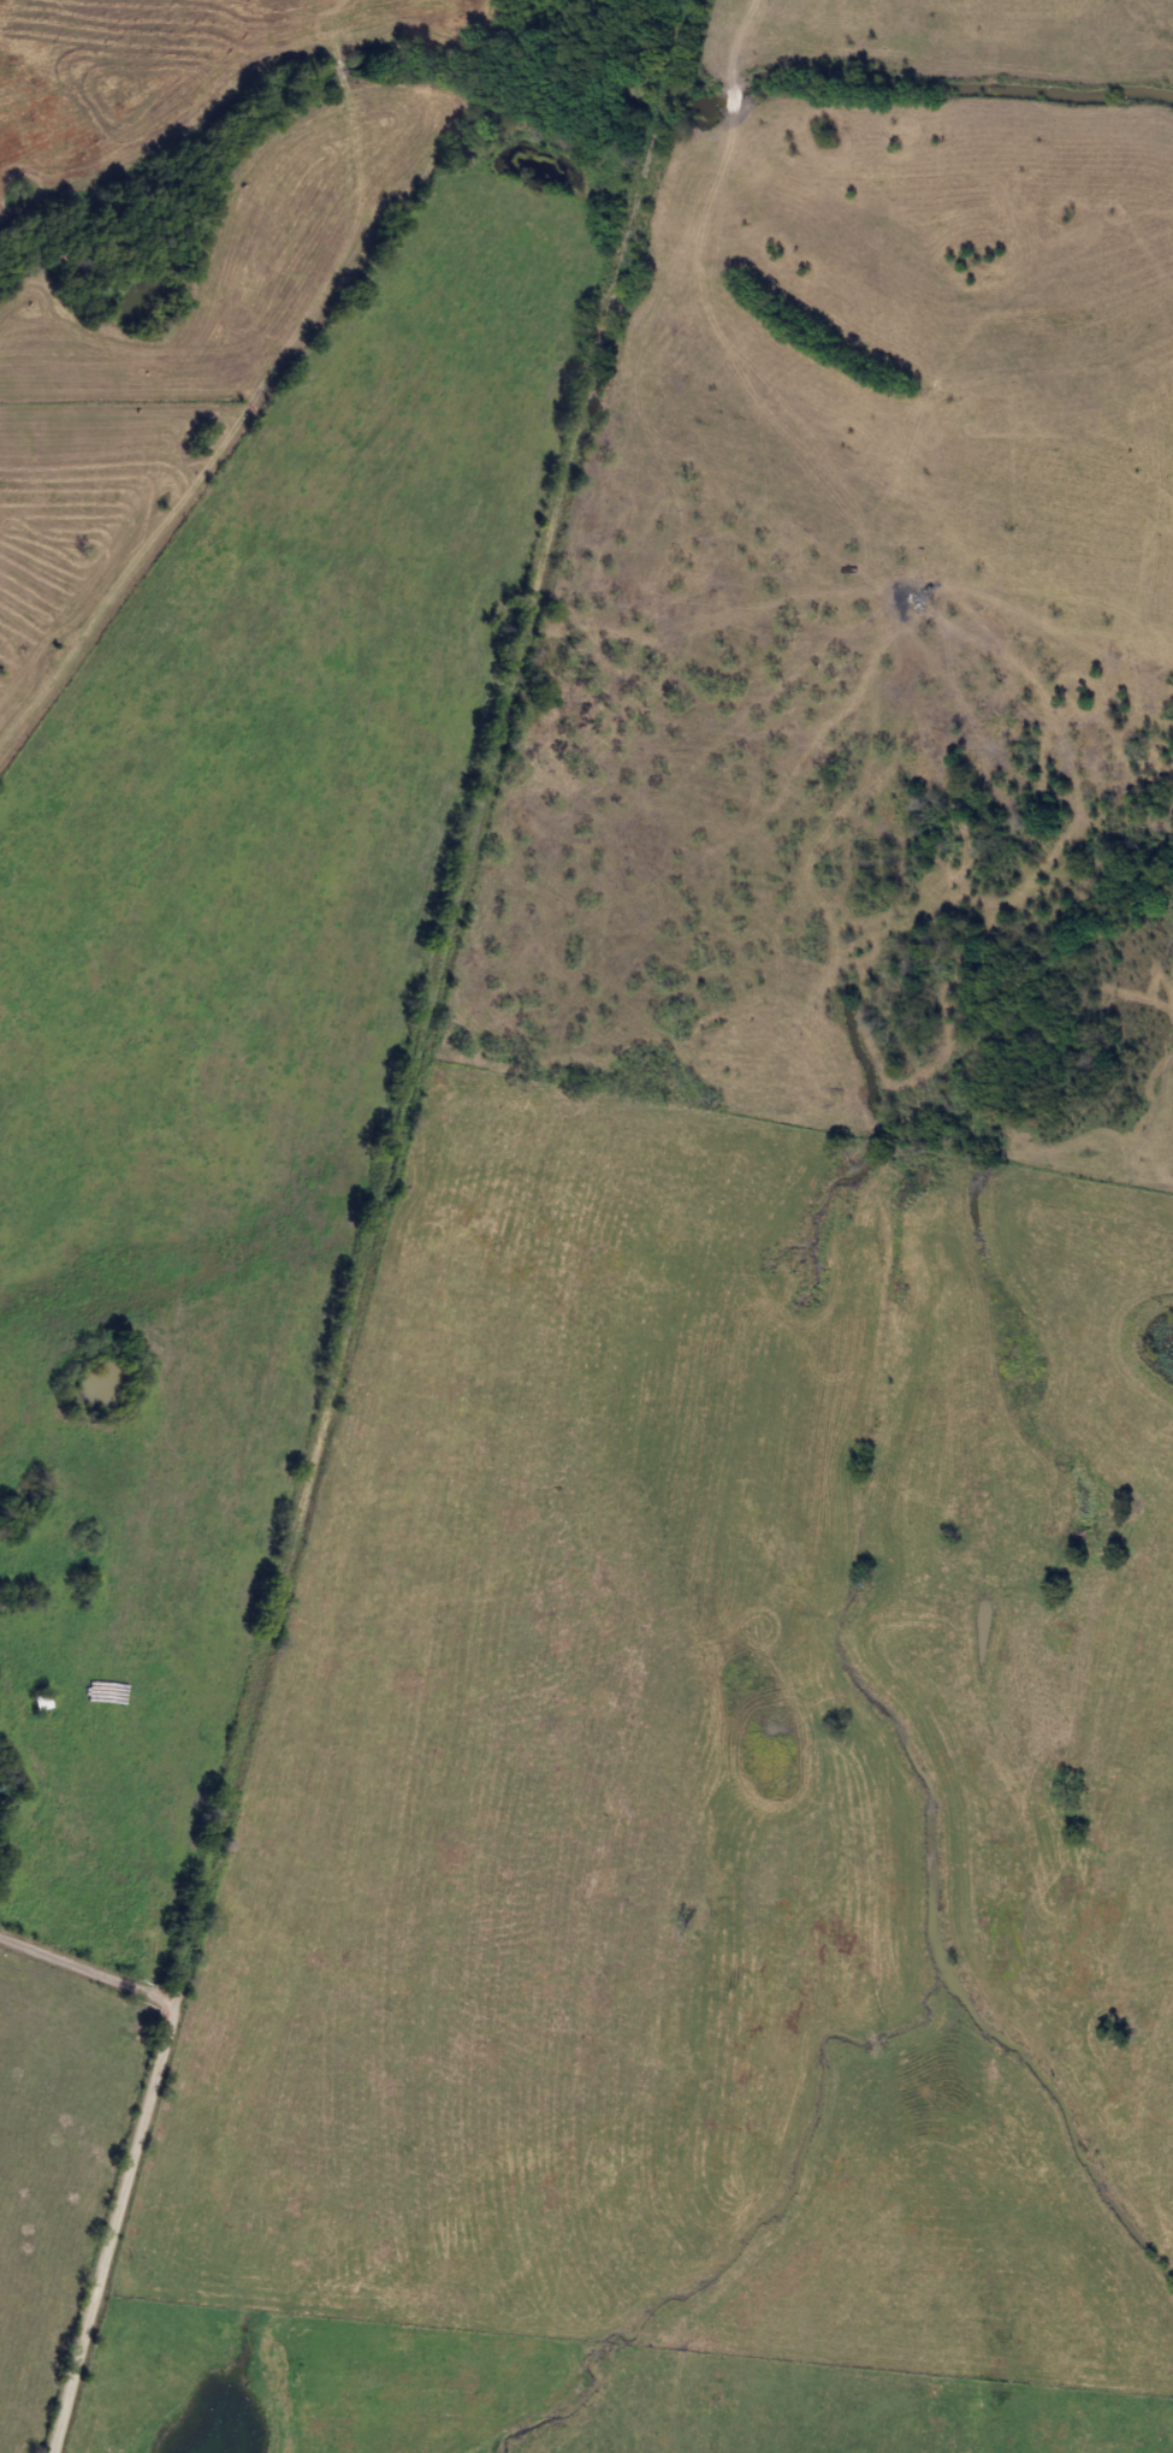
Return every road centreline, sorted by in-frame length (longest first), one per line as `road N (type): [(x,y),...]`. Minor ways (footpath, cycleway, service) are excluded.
road 1 (residential): [(54,2452),(610,292)]
road 2 (residential): [(638,191),(690,0)]
road 3 (residential): [(174,2000),(0,1937)]

